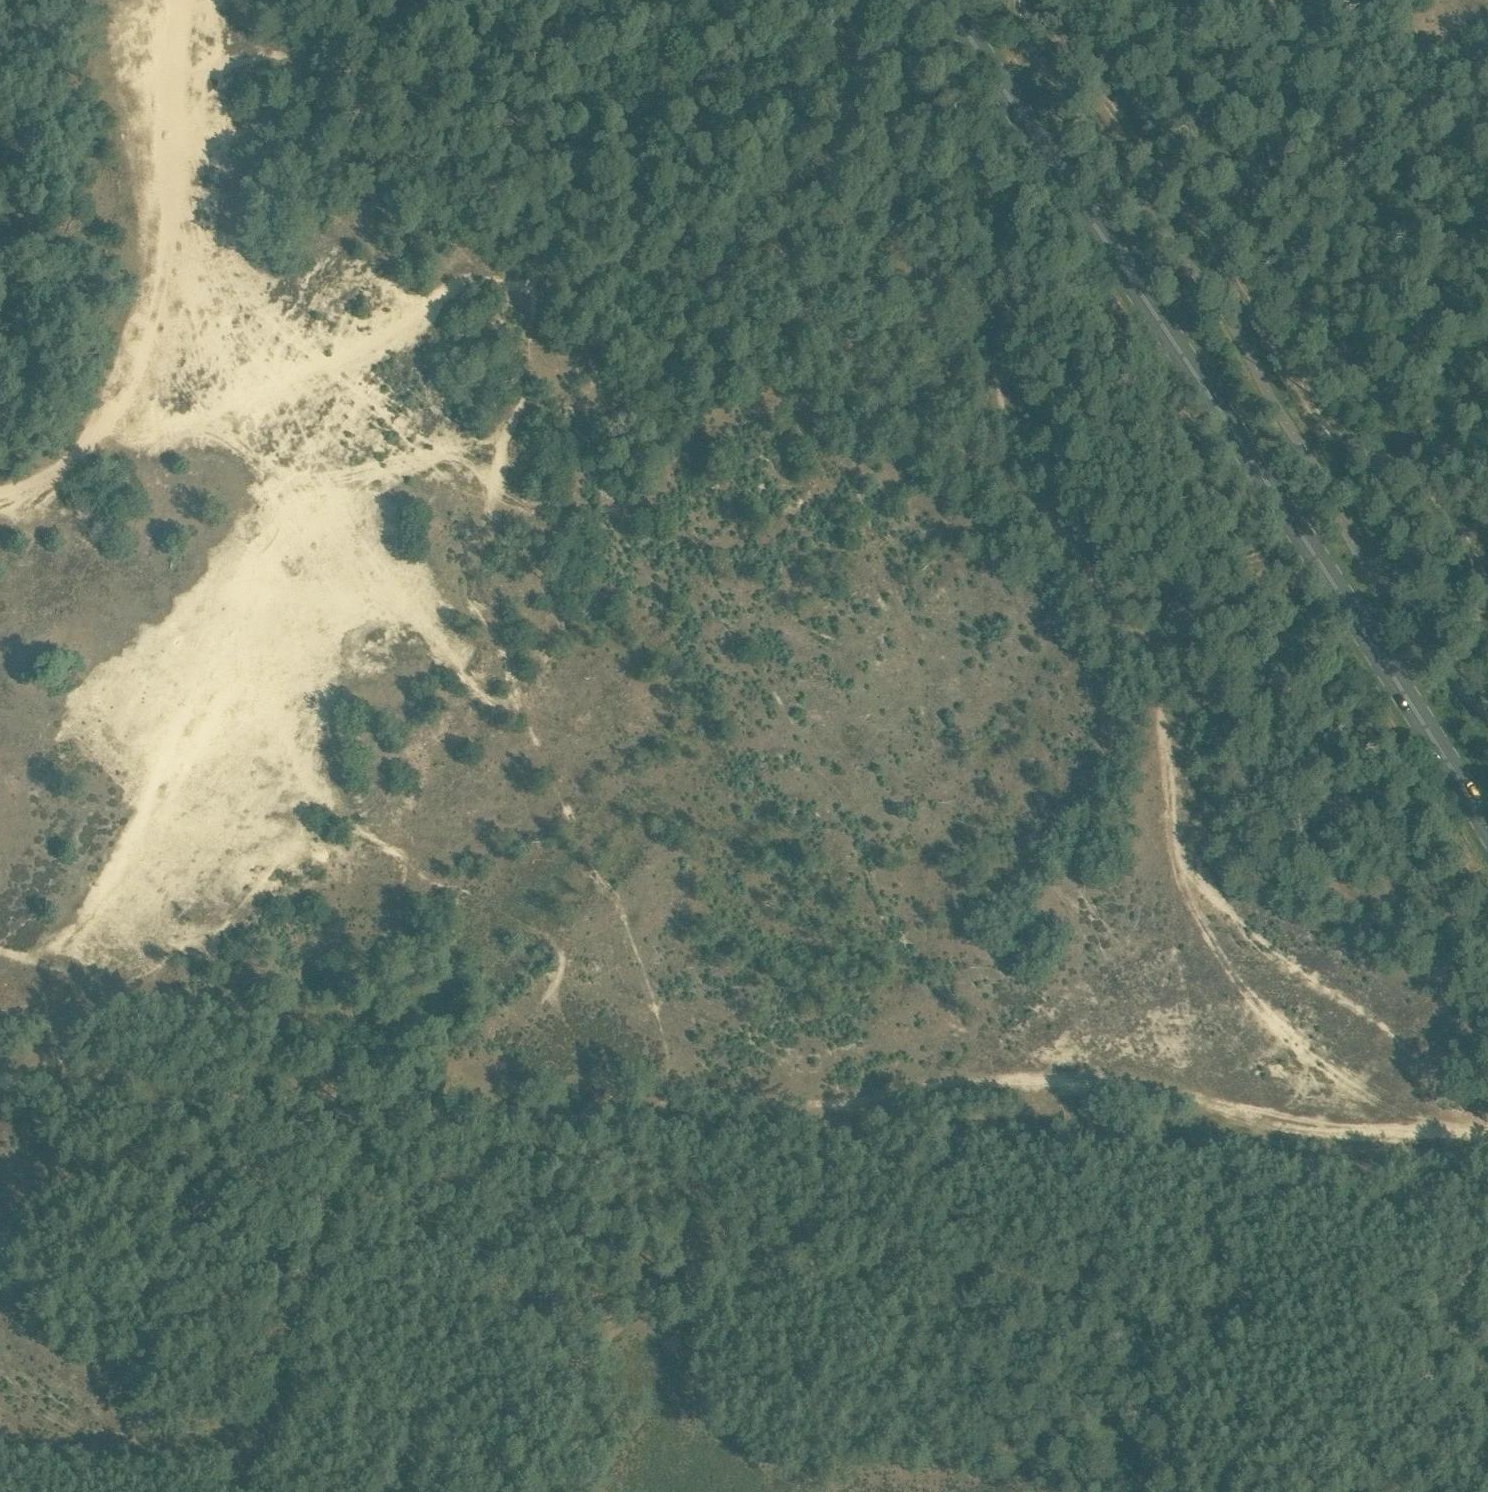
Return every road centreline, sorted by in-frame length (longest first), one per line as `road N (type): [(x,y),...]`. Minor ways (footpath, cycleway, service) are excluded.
road 1 (primary): [(1487,829),(945,0)]

